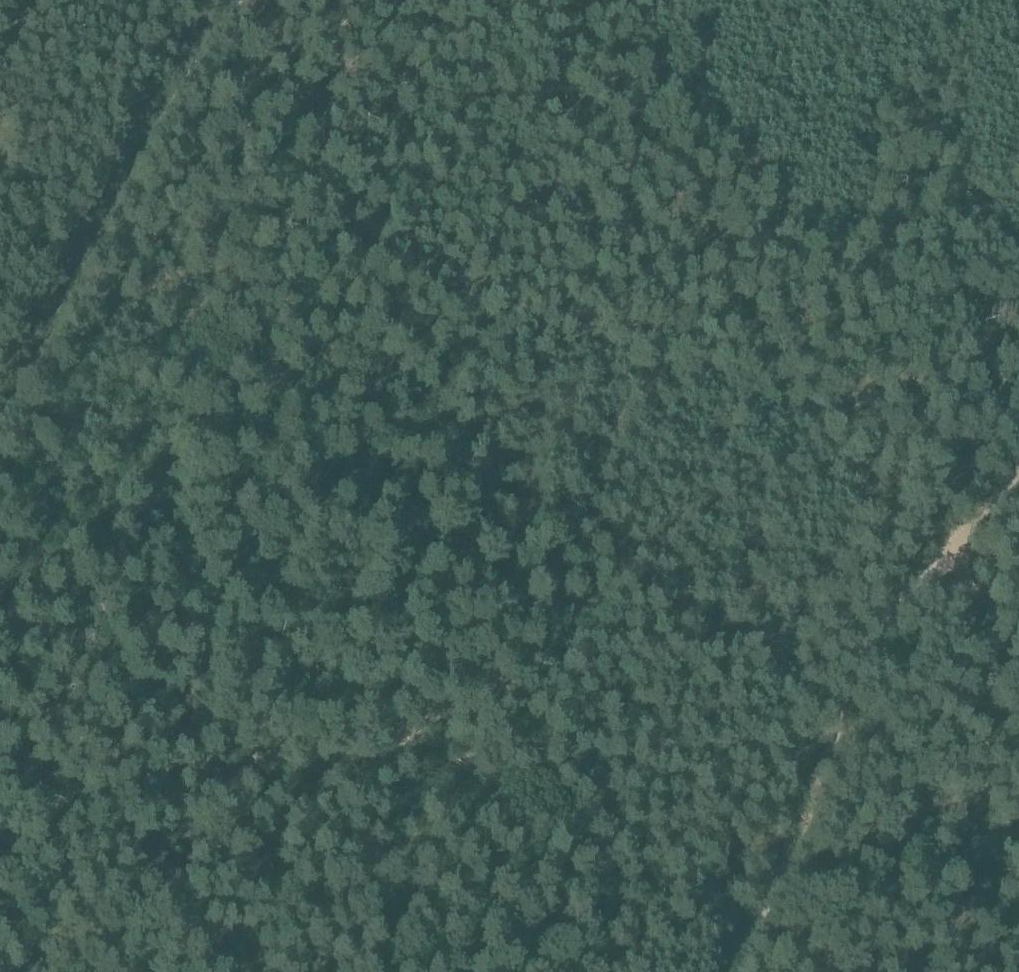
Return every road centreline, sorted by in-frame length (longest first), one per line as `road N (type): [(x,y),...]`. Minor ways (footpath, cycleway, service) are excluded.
road 1 (track): [(954,556),(853,659),(823,777),(732,971)]

